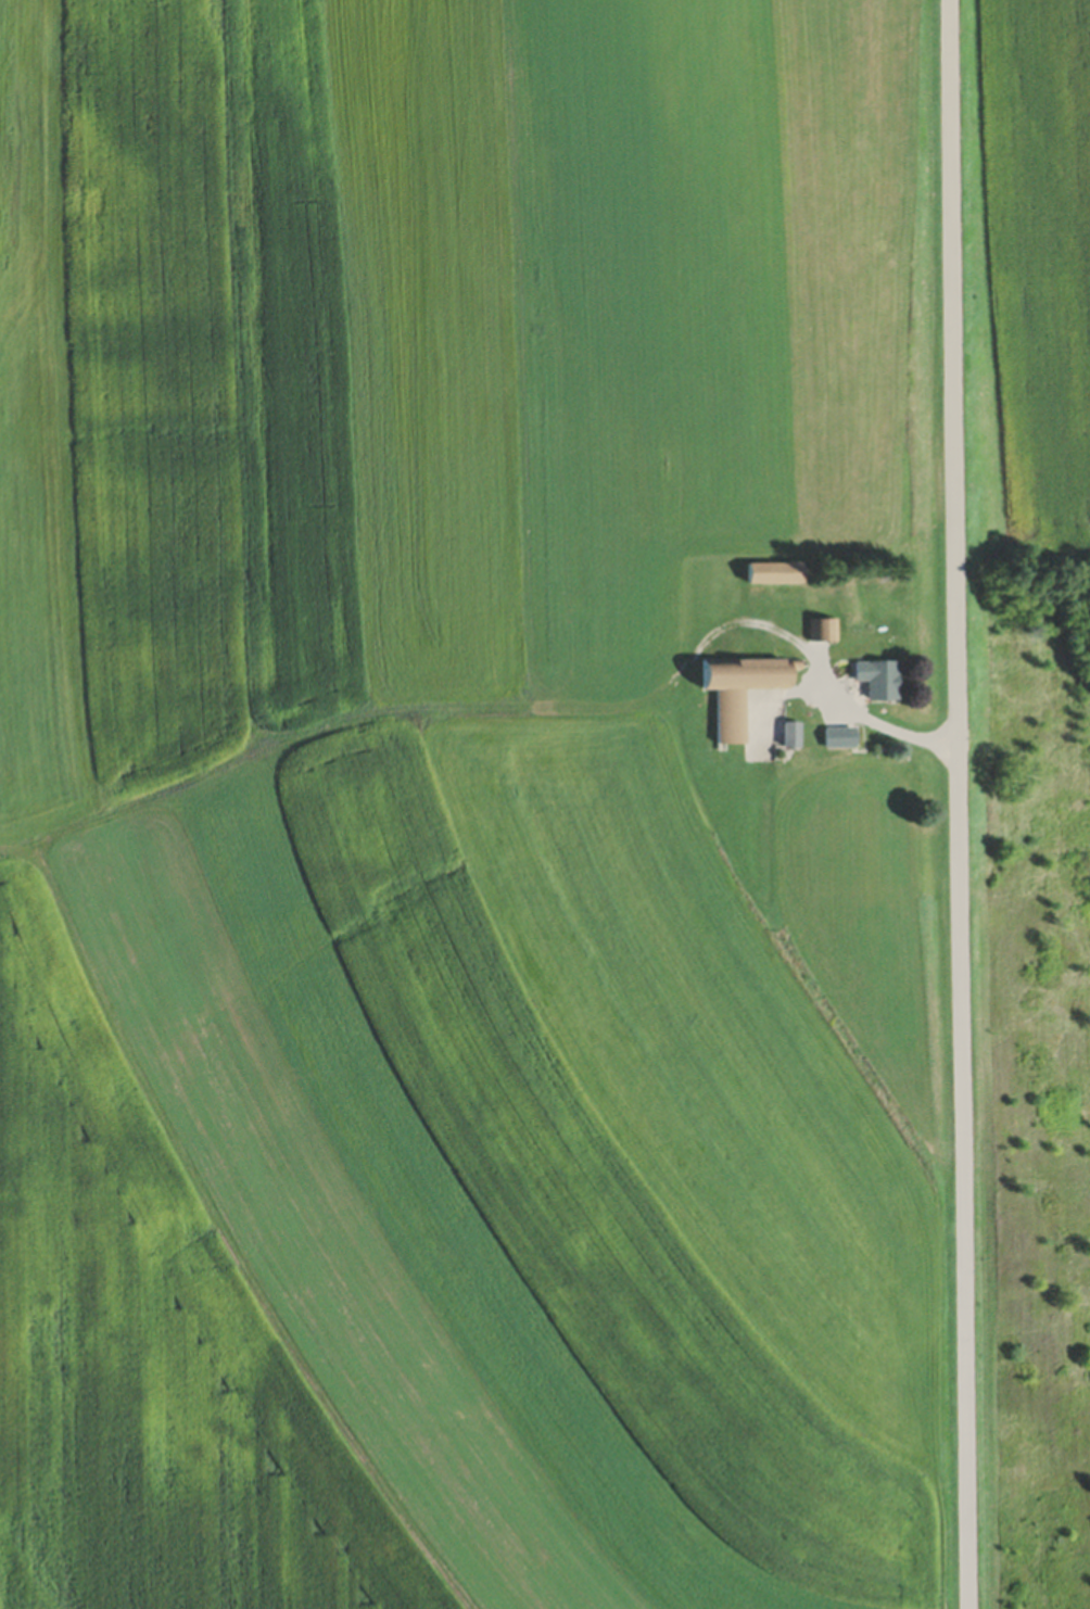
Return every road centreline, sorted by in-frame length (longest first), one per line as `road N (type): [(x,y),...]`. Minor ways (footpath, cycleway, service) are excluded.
road 1 (residential): [(971,1608),(954,0)]

